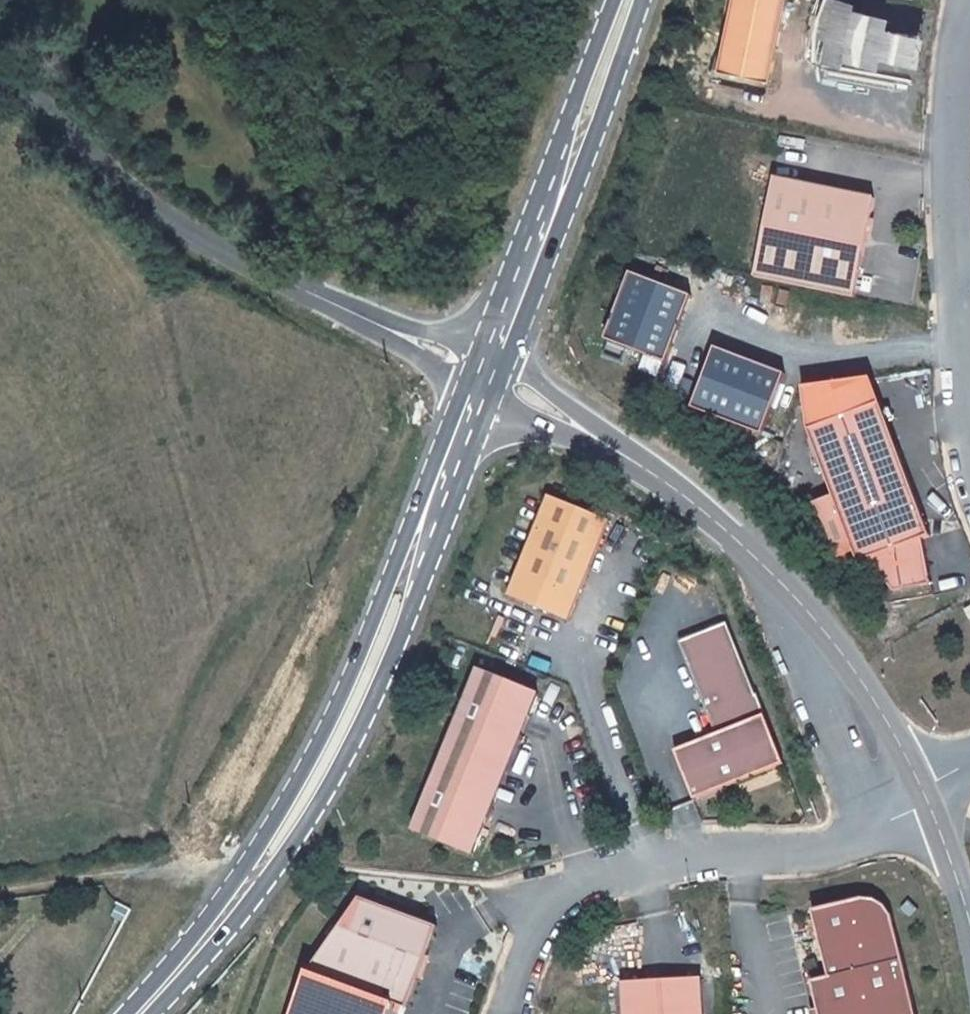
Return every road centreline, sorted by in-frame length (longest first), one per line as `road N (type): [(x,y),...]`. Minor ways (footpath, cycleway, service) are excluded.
road 1 (primary): [(139,1013),(259,871),(314,780),(383,638),(485,371)]
road 2 (tertiary): [(485,371),(644,464),(766,559),(839,648),(925,798)]
road 3 (tertiary): [(485,371),(354,315),(127,190),(0,58)]
road 4 (residential): [(925,798),(820,851),(692,854),(630,868),(566,898),(535,933),(508,1013)]
road 5 (primary): [(485,371),(628,0)]
road 6 (residential): [(969,11),(951,119),(969,376)]
road 7 (track): [(259,871),(0,894)]
road 8 (tertiary): [(925,798),(969,917)]

